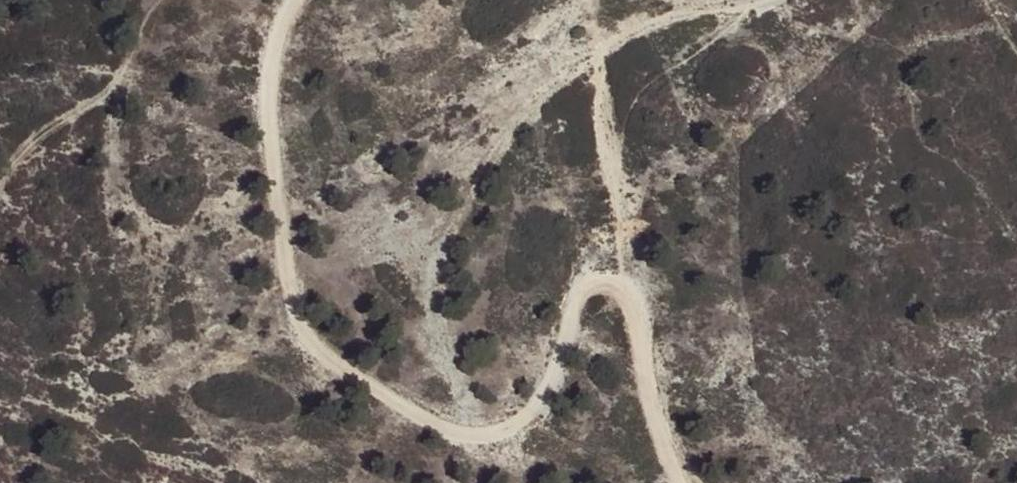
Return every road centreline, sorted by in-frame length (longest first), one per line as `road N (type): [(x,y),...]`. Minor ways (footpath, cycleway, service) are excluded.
road 1 (track): [(286,0),(262,68),(279,306),(338,375),(402,419),(481,433),(512,397),(546,323),(593,254),(617,249),(635,263)]
road 2 (track): [(635,263),(601,78),(609,41),(760,0)]
road 3 (track): [(169,0),(160,3),(113,94),(28,140),(0,180)]
road 4 (track): [(697,482),(668,434),(635,263)]

